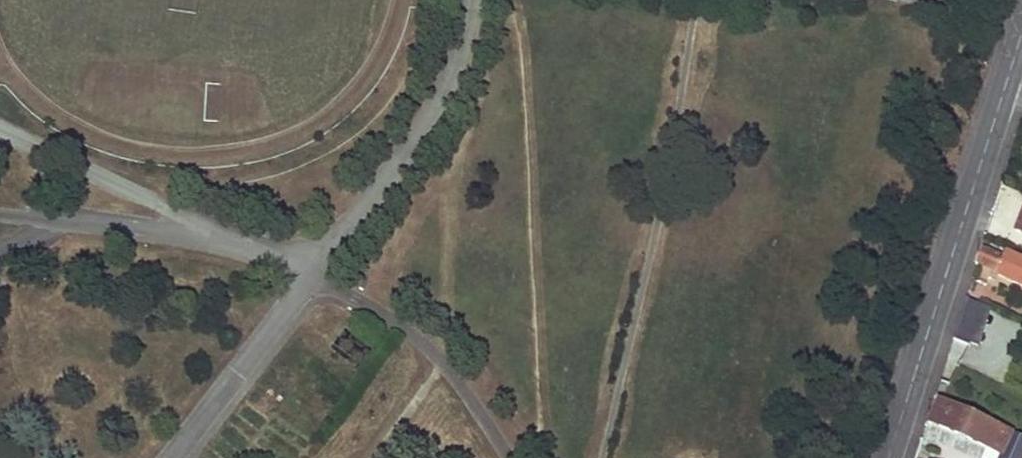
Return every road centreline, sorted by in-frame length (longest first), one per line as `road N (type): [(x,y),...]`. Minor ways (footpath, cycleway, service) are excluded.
road 1 (unclassified): [(890,457),(1021,41)]

